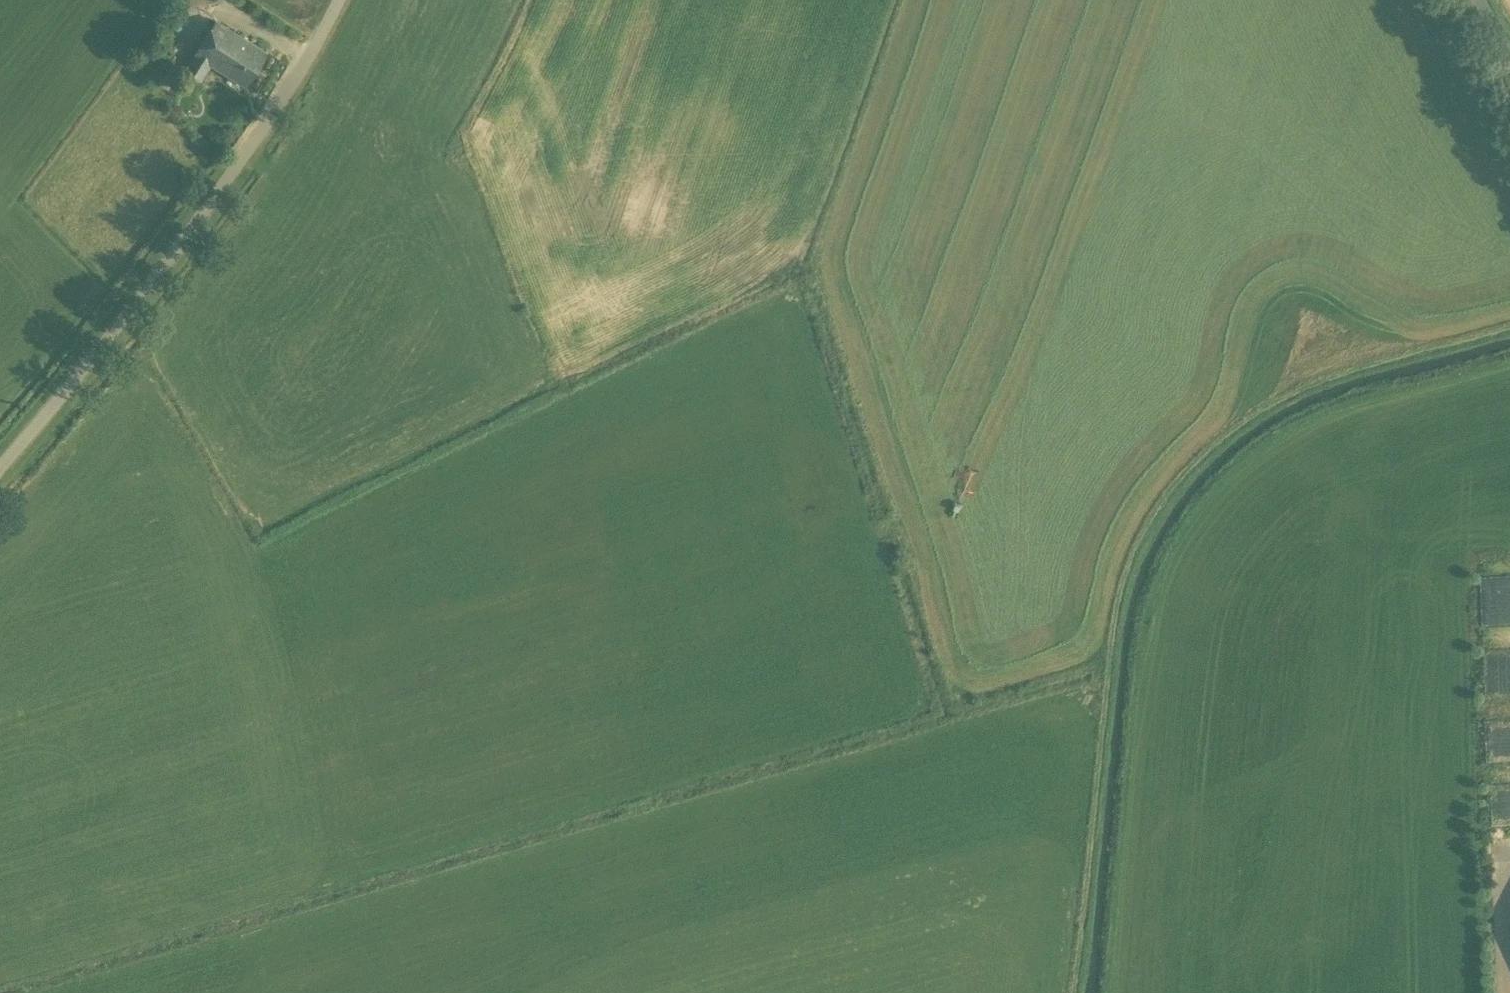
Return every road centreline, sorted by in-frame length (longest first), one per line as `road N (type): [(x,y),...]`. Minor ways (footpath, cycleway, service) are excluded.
road 1 (unclassified): [(0,469),(240,165),(341,0)]

